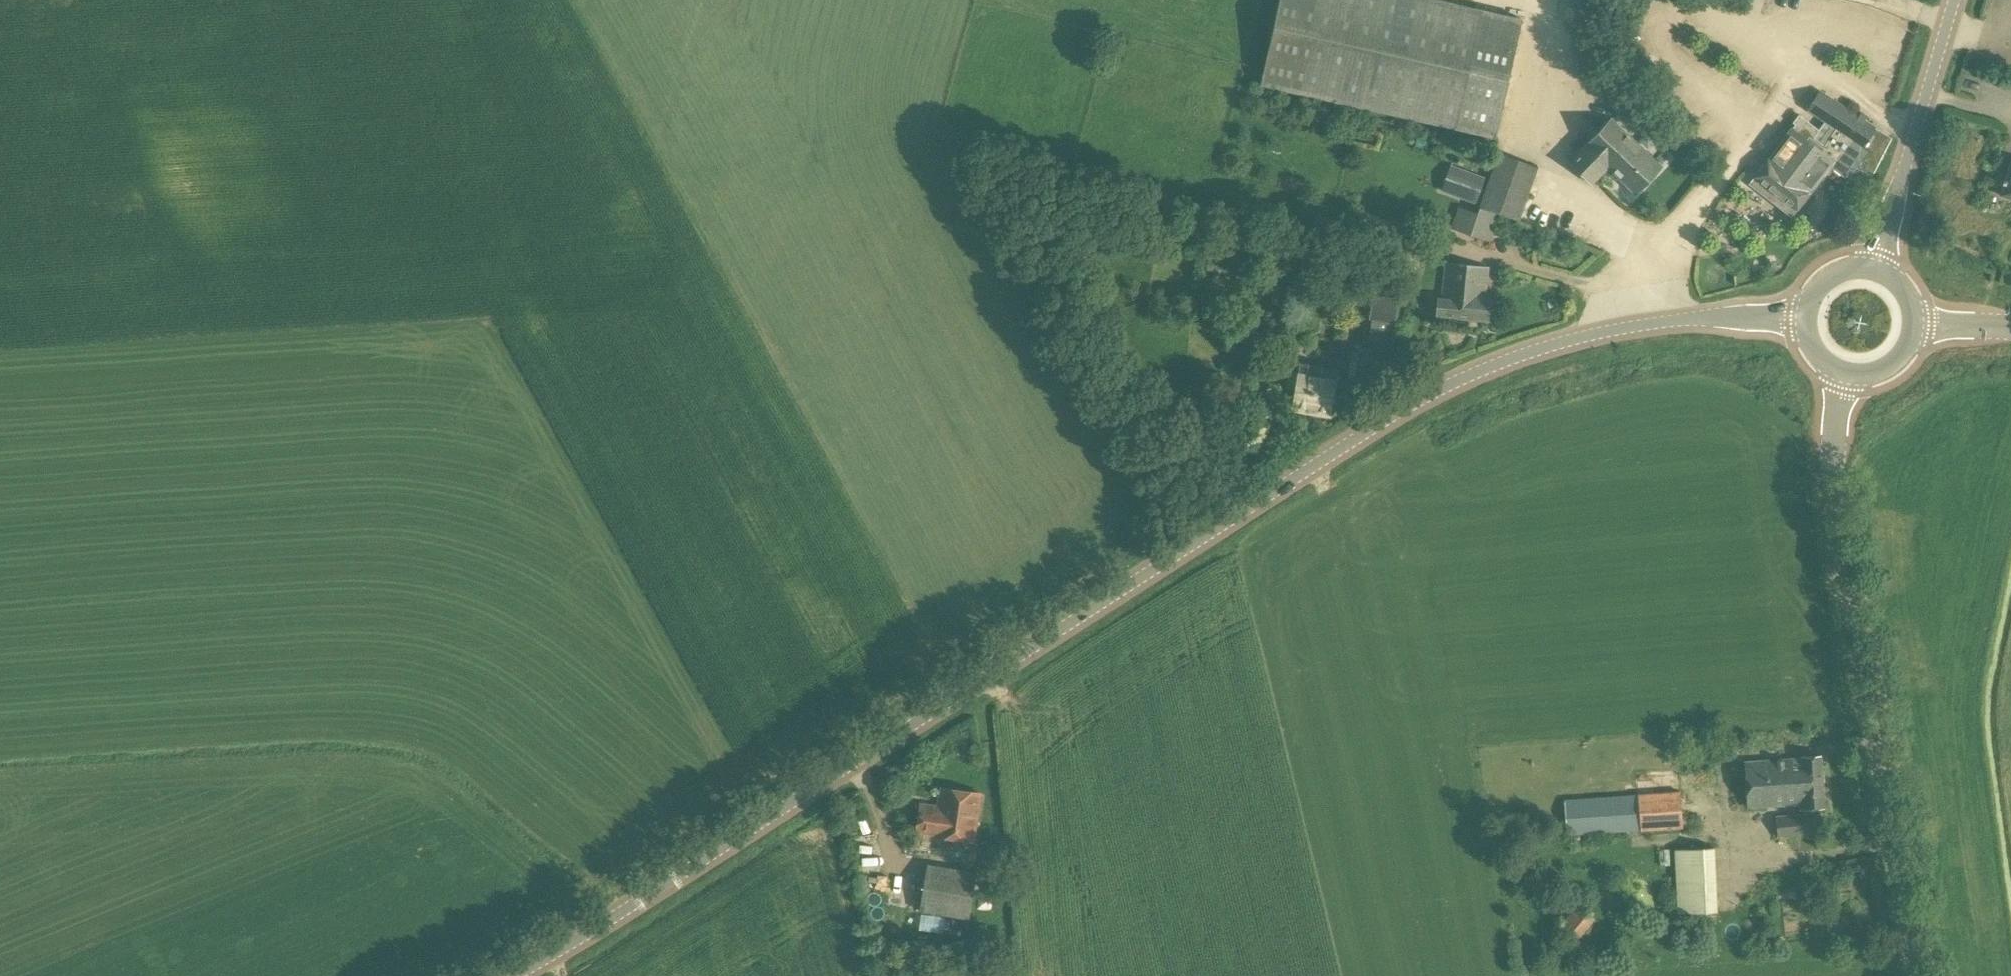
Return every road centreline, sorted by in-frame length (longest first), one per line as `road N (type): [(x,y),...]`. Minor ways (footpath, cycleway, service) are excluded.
road 1 (tertiary): [(512,975),(1451,385),(1512,357),(1656,322),(1805,319)]
road 2 (unclassified): [(1915,975),(1834,499),(1843,372)]
road 3 (tertiary): [(1873,270),(1954,0)]

